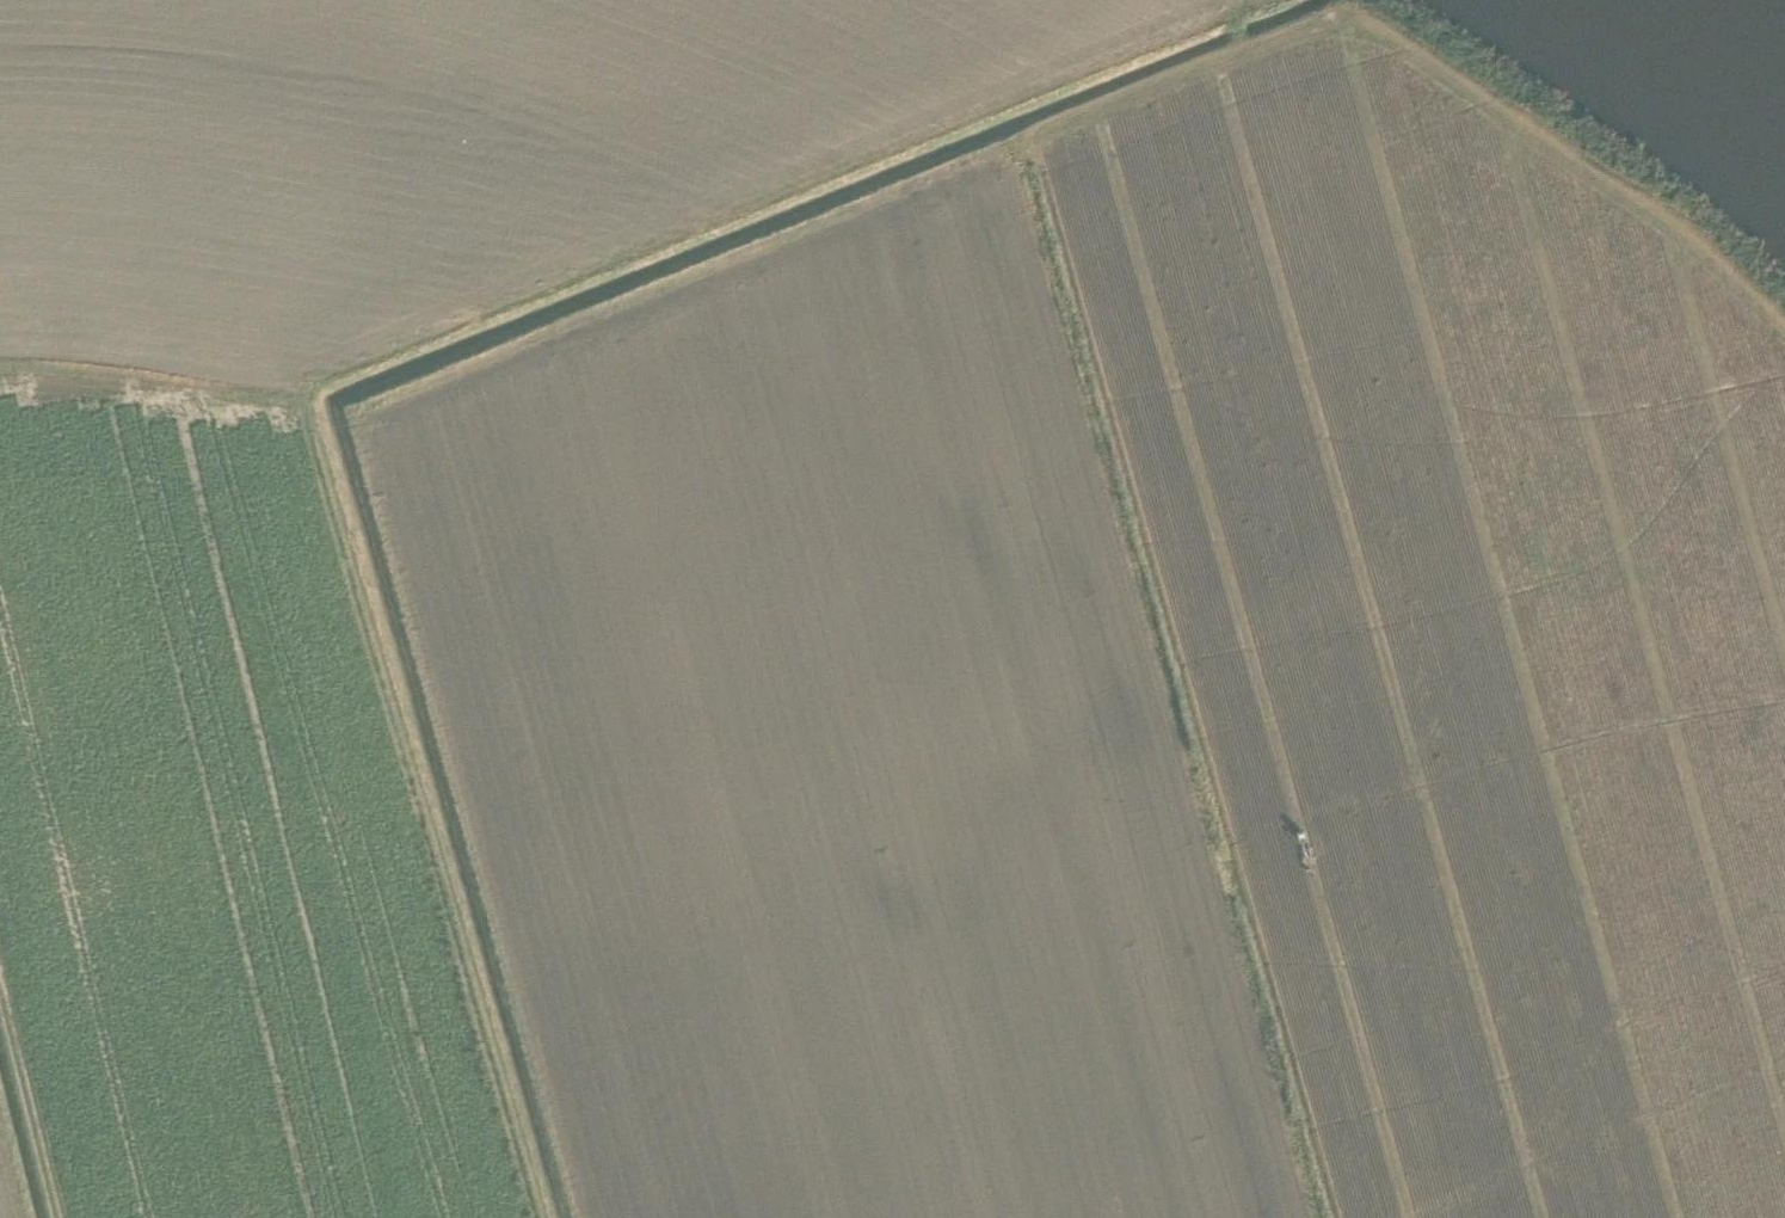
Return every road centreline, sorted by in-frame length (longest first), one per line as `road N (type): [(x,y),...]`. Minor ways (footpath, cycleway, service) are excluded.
road 1 (track): [(57,1217),(0,988)]

